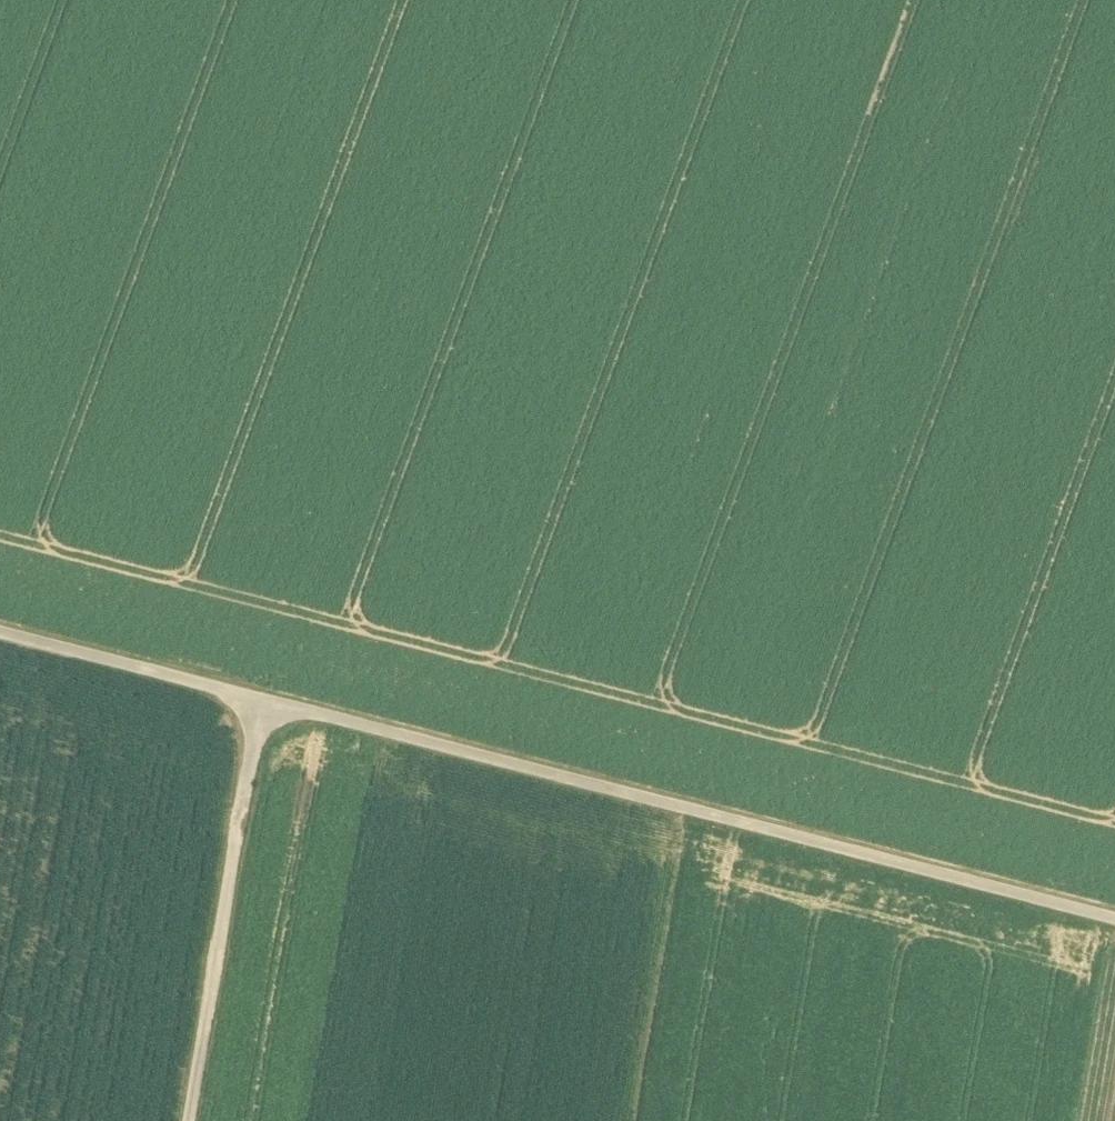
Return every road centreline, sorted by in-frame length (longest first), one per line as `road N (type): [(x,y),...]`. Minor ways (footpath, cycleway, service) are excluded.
road 1 (track): [(1114,925),(0,639)]
road 2 (track): [(258,705),(188,1120)]

